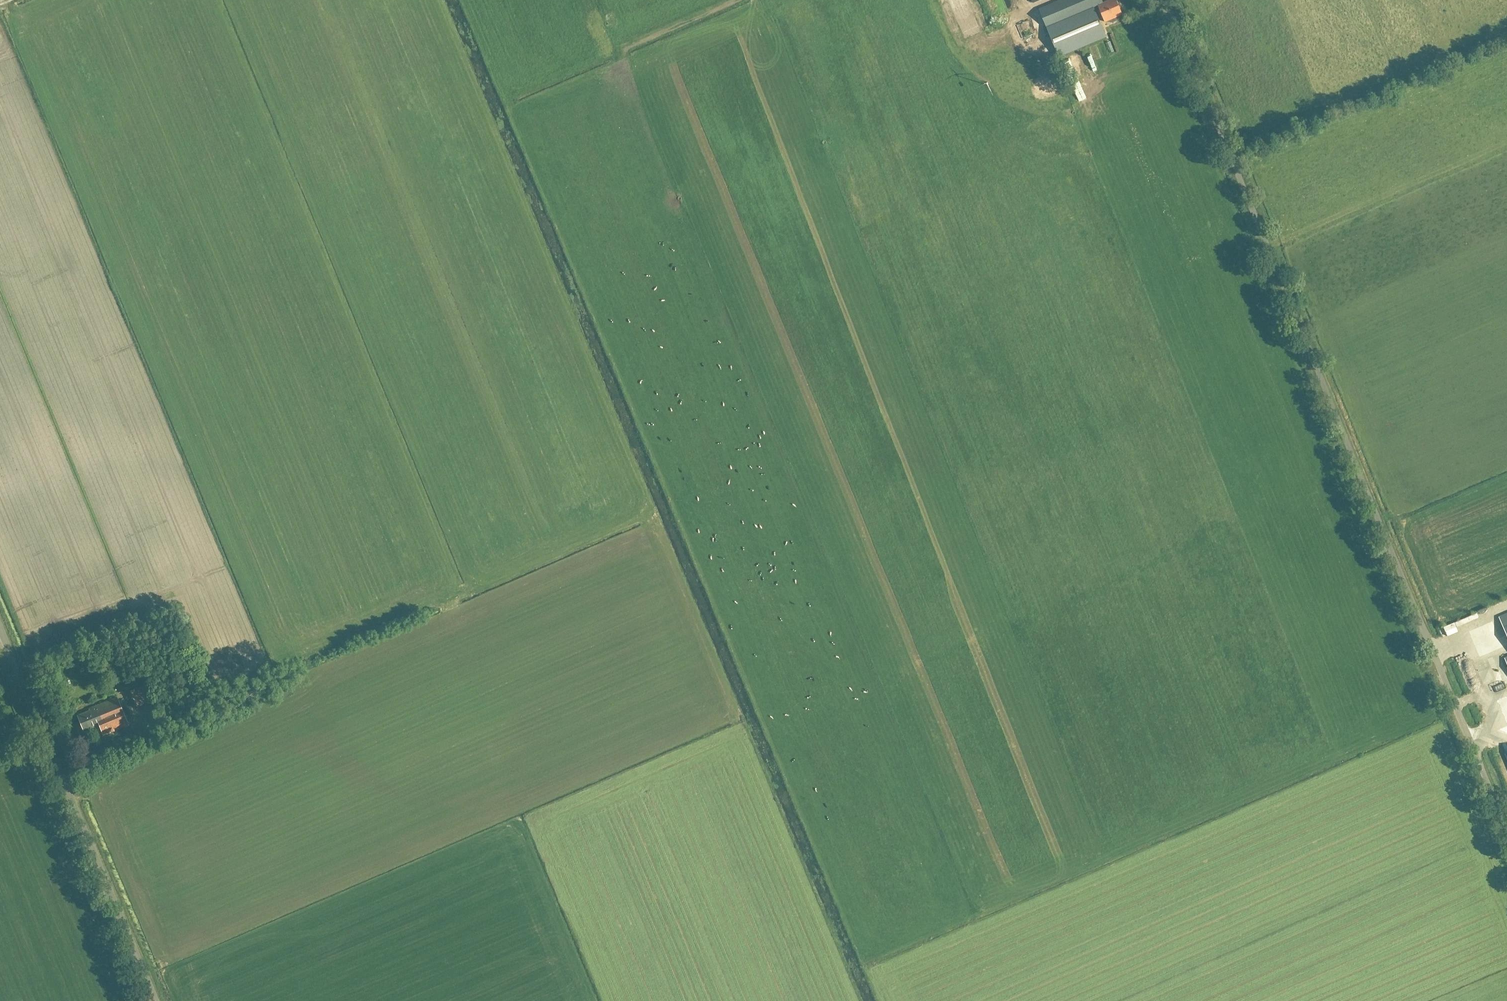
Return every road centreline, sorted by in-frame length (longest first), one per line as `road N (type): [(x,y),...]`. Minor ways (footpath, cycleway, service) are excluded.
road 1 (unclassified): [(1506,826),(1164,0)]
road 2 (unclassified): [(155,1000),(0,629)]

